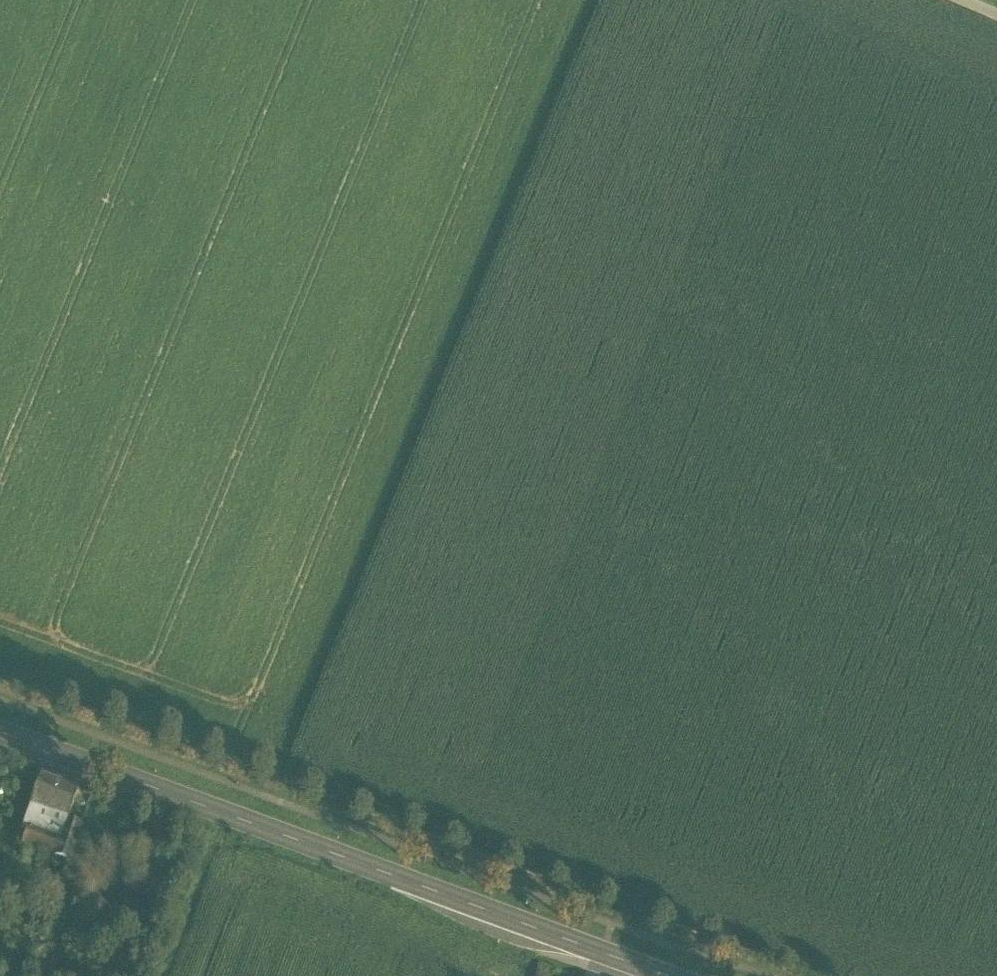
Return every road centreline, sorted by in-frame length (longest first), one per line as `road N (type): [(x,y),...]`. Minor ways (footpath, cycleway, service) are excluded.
road 1 (secondary): [(668,975),(0,732)]

